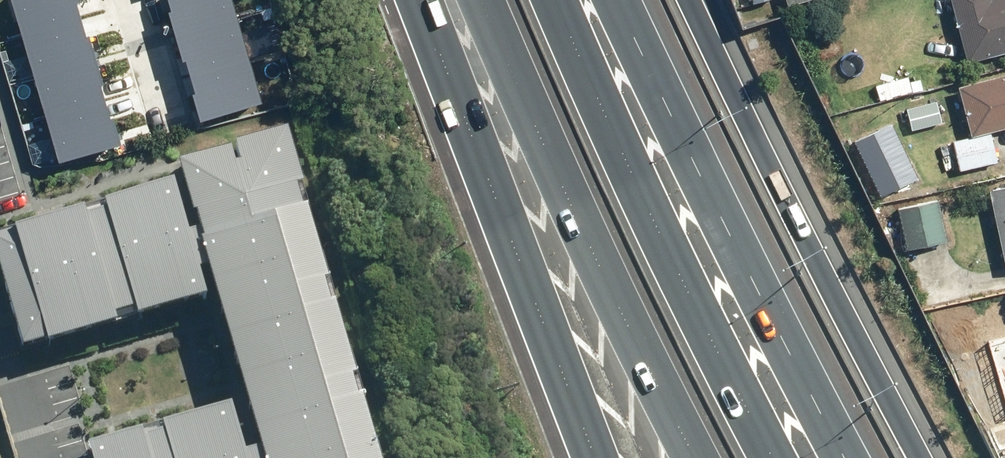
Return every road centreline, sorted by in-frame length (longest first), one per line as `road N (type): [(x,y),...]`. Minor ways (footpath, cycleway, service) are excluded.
road 1 (motorway): [(616,0),(846,457)]
road 2 (motorway): [(703,0),(930,457)]
road 3 (motorway): [(556,0),(772,457)]
road 4 (motorway): [(699,457),(617,298),(485,0)]
road 5 (motorway): [(602,457),(423,0)]
road 6 (residential): [(119,0),(155,120)]

